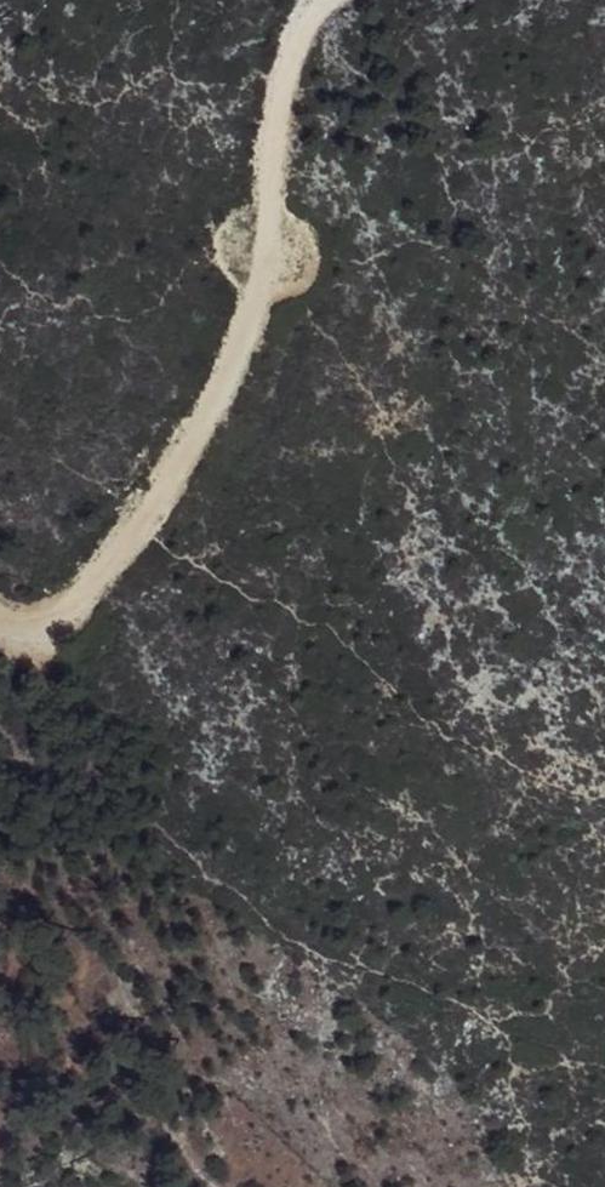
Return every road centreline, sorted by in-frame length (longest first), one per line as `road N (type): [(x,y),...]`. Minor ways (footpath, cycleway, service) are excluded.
road 1 (track): [(0,628),(25,640),(62,626),(168,484),(254,268),(282,112),(317,0)]

